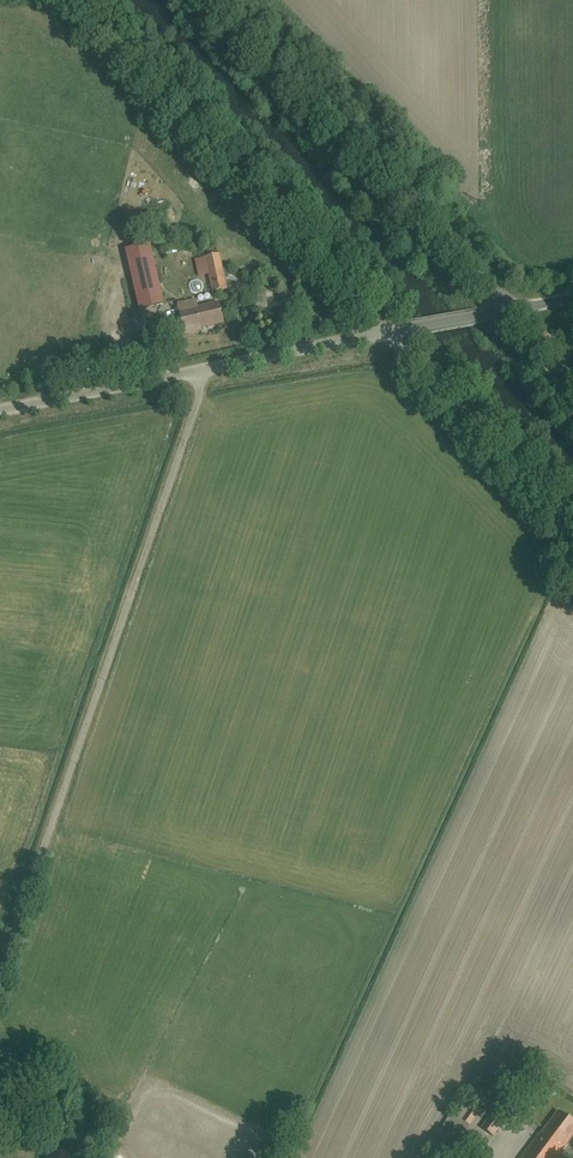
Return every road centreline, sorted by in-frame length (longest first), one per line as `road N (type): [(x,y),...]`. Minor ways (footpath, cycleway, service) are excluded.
road 1 (track): [(392,333),(73,0)]
road 2 (unclassified): [(194,0),(439,257),(494,289),(499,312)]
road 3 (unclassified): [(392,333),(0,408)]
road 4 (unclassified): [(572,533),(392,333)]

